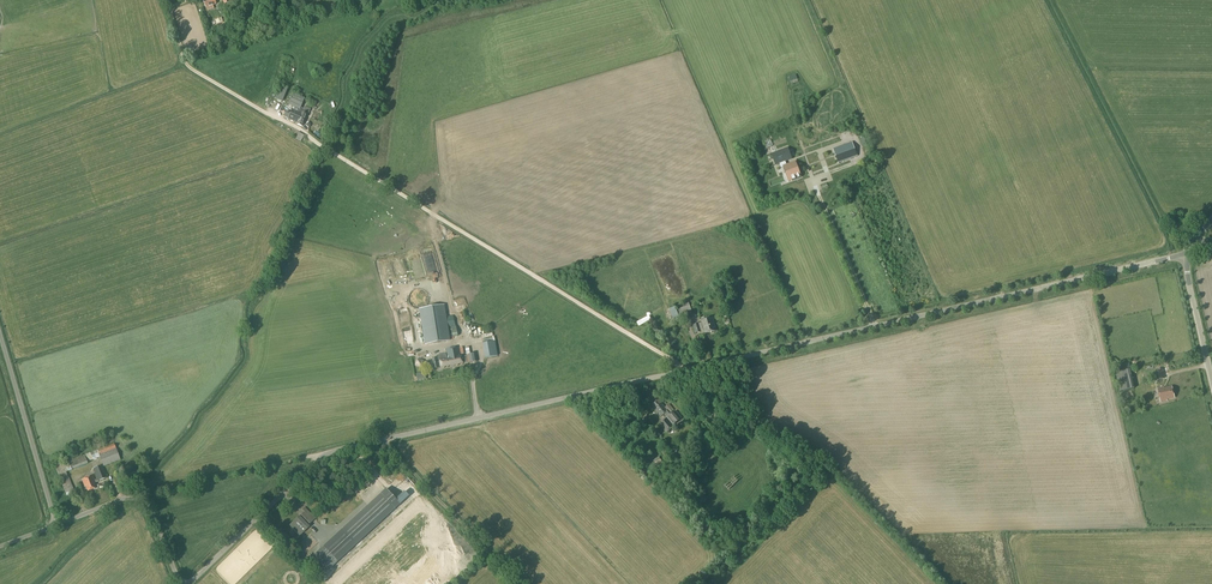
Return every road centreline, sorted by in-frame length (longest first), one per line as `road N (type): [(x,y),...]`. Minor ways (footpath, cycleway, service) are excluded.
road 1 (unclassified): [(189,583),(308,463),(330,451),(1189,254)]
road 2 (track): [(137,496),(330,451)]
road 3 (unclassified): [(56,525),(0,336)]
road 4 (track): [(519,583),(383,441)]
road 5 (unclassified): [(180,583),(137,496),(56,525)]
road 6 (track): [(828,465),(702,583)]
road 7 (tertiary): [(1211,381),(1189,254)]

